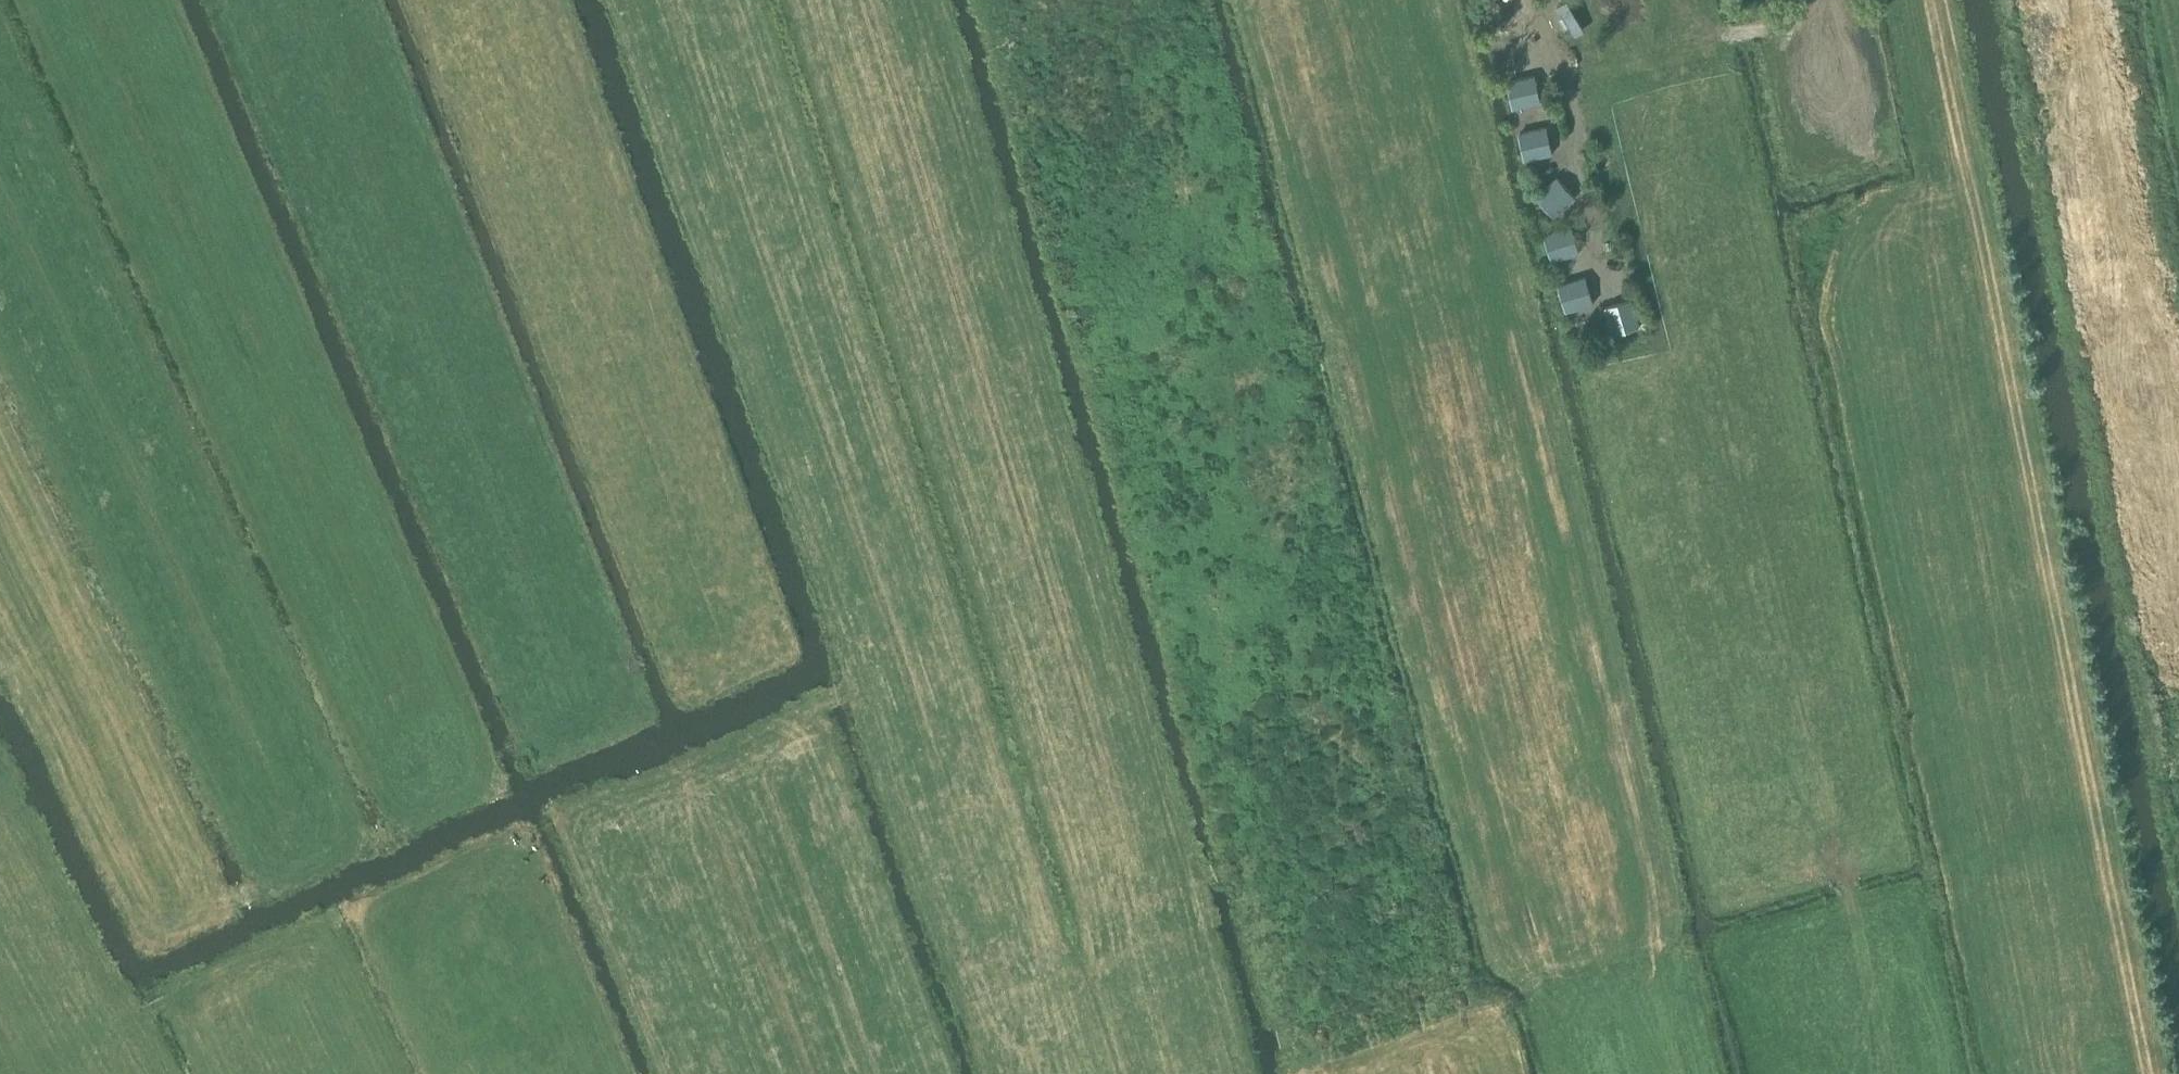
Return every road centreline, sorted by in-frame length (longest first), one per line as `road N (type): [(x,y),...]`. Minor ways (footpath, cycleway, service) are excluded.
road 1 (track): [(2069,0),(2177,612)]

